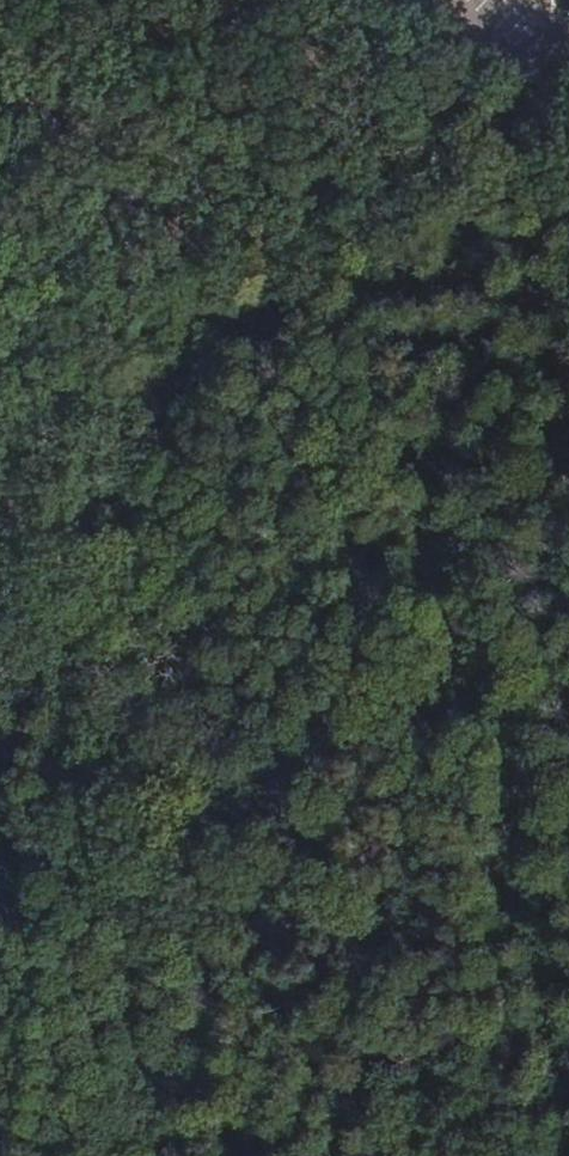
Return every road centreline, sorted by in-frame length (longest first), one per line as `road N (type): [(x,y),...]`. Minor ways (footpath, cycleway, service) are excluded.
road 1 (track): [(168,1155),(270,919),(446,584),(446,319),(549,81)]
road 2 (track): [(0,190),(162,347)]

